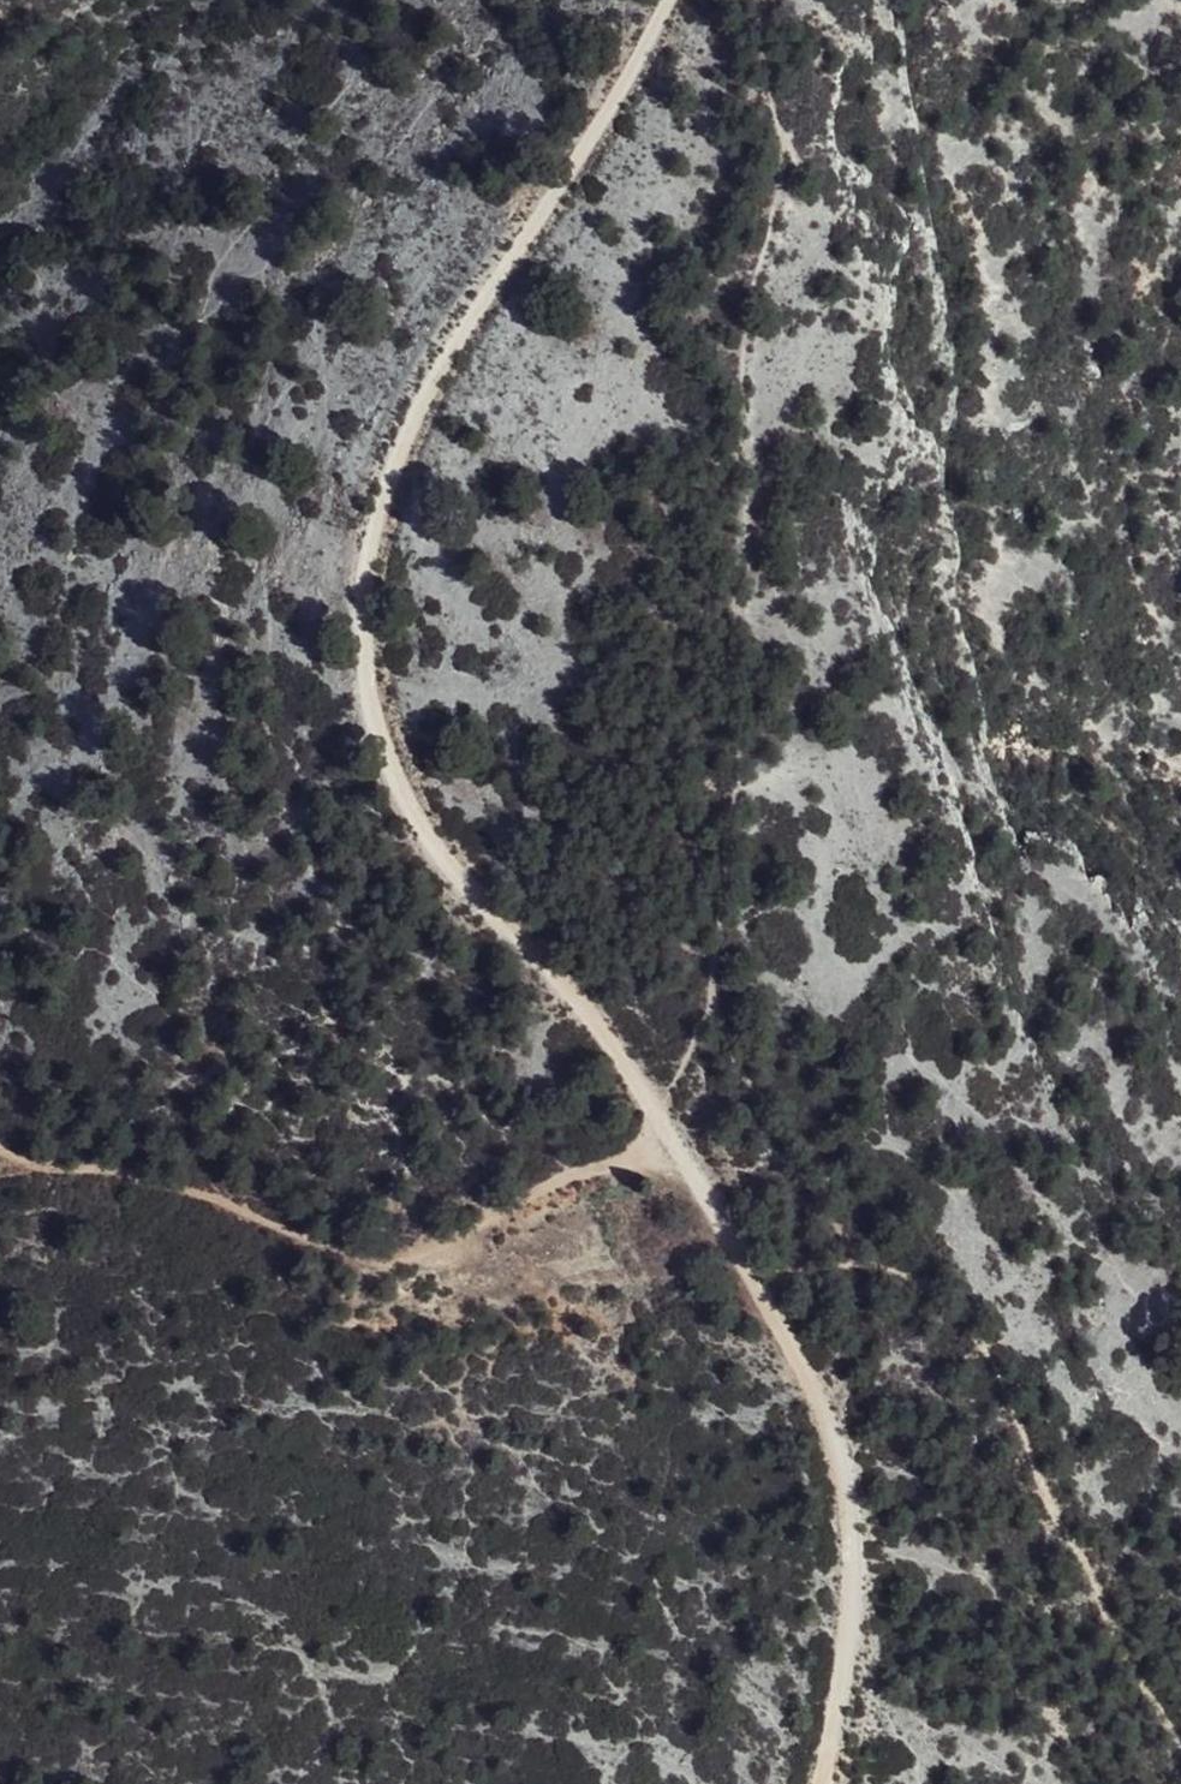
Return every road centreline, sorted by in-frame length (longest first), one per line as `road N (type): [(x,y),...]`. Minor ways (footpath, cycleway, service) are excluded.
road 1 (track): [(654,1135),(378,772),(357,601),(398,428),(589,139),(659,0)]
road 2 (track): [(654,1135),(745,1272),(848,1460),(872,1653),(838,1783)]

